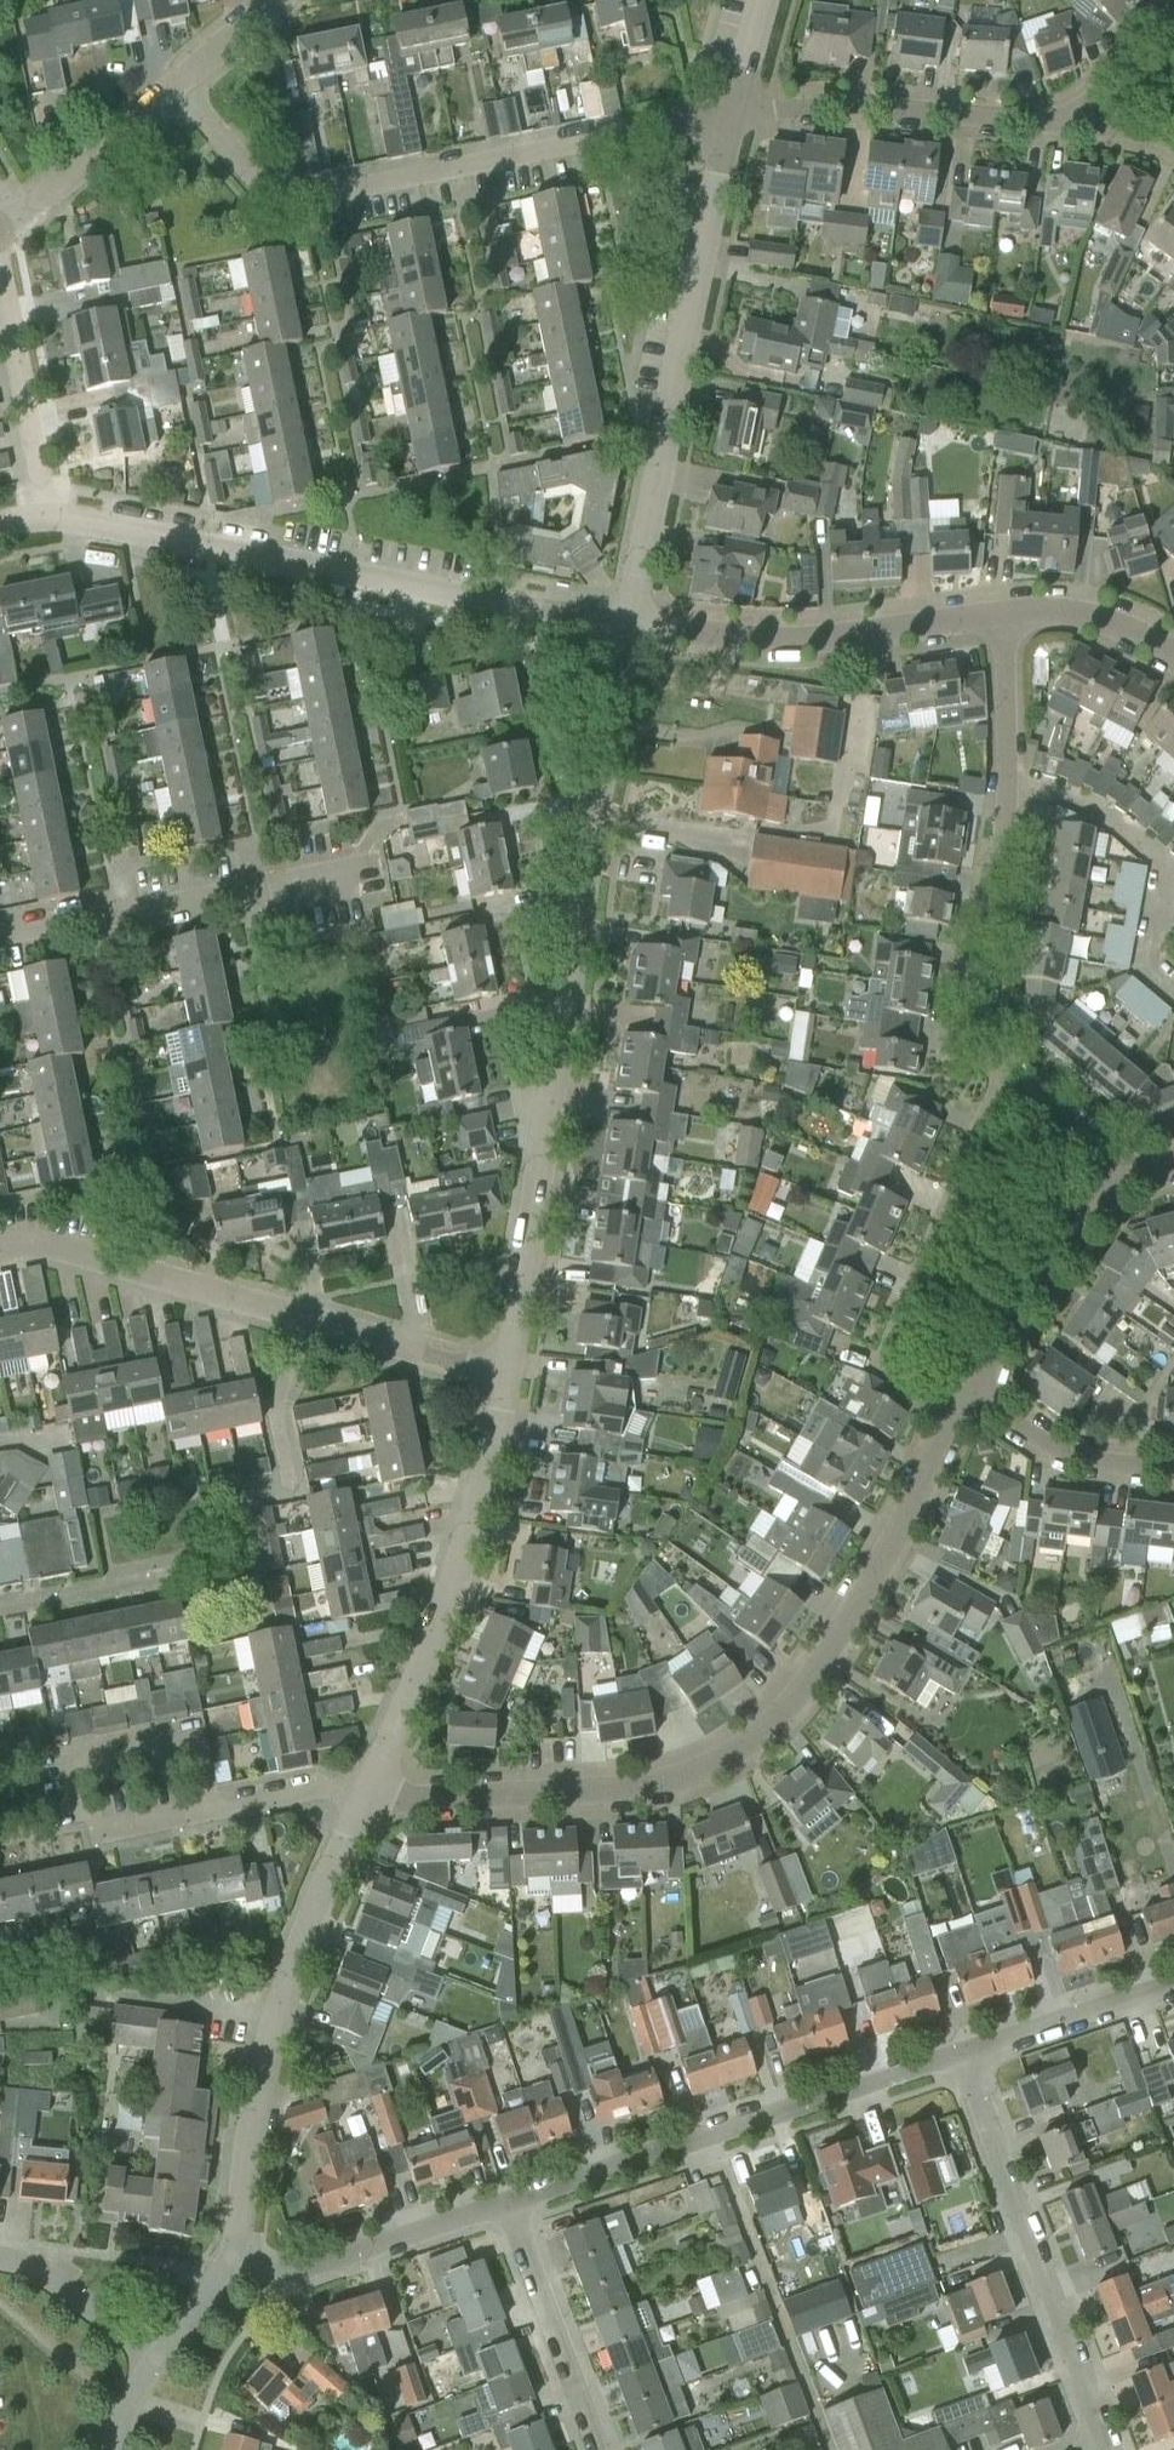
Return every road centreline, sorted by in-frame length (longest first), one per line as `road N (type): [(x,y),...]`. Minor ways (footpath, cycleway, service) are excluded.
road 1 (residential): [(363,1795),(586,1794),(658,1787),(722,1760),(803,1695),(850,1620),(949,1418)]
road 2 (unclassified): [(507,1373),(625,625)]
road 3 (residential): [(732,117),(304,196),(272,194),(251,182),(175,85)]
road 4 (residential): [(625,625),(41,513)]
road 5 (unclassified): [(625,625),(732,117)]
road 6 (unclassified): [(227,2257),(250,2108),(297,1950),(363,1795)]
road 7 (unclassified): [(508,2201),(964,2052)]
road 8 (residential): [(1001,1070),(975,1038),(1008,787),(1001,613)]
road 9 (unclassified): [(363,1795),(438,1622),(507,1373)]
road 10 (residential): [(1111,2449),(964,2052)]
road 11 (residential): [(949,1418),(902,1399),(889,1356),(1001,1070)]
road 12 (residential): [(0,935),(375,868)]
road 13 (residential): [(1001,613),(817,637),(625,625)]
road 14 (residential): [(1083,124),(849,107),(732,117)]
road 15 (residential): [(308,1321),(38,1243),(0,1251)]
road 16 (residential): [(207,1813),(98,1833),(81,1811),(75,1769),(83,1754),(191,1733)]
road 17 (residential): [(949,1418),(1017,1313),(1130,1173)]
road 18 (unclassified): [(227,2257),(262,2276),(296,2272),(508,2201)]
road 19 (residential): [(598,2449),(508,2201)]
road 20 (residential): [(41,513),(0,274)]
road 21 (residential): [(1173,1477),(1060,1459),(949,1418)]
road 22 (residential): [(0,222),(175,85)]
road 23 (unclassified): [(964,2052),(1173,1984)]
road 24 (residential): [(248,1491),(297,1483),(281,1409),(308,1321)]
road 25 (residential): [(507,1373),(308,1321)]
road 26 (unclassified): [(0,2260),(55,2279),(155,2356)]
road 27 (residential): [(1173,655),(1088,612),(1001,613)]
road 28 (residential): [(1130,1173),(1001,1070)]
road 29 (residential): [(363,1795),(322,1789),(207,1813)]
road 30 (residential): [(1083,124),(1173,6)]
road 31 (residential): [(175,85),(275,0)]
road 32 (unclassified): [(155,2356),(227,2257)]
road 33 (unclassified): [(732,117),(762,0)]

